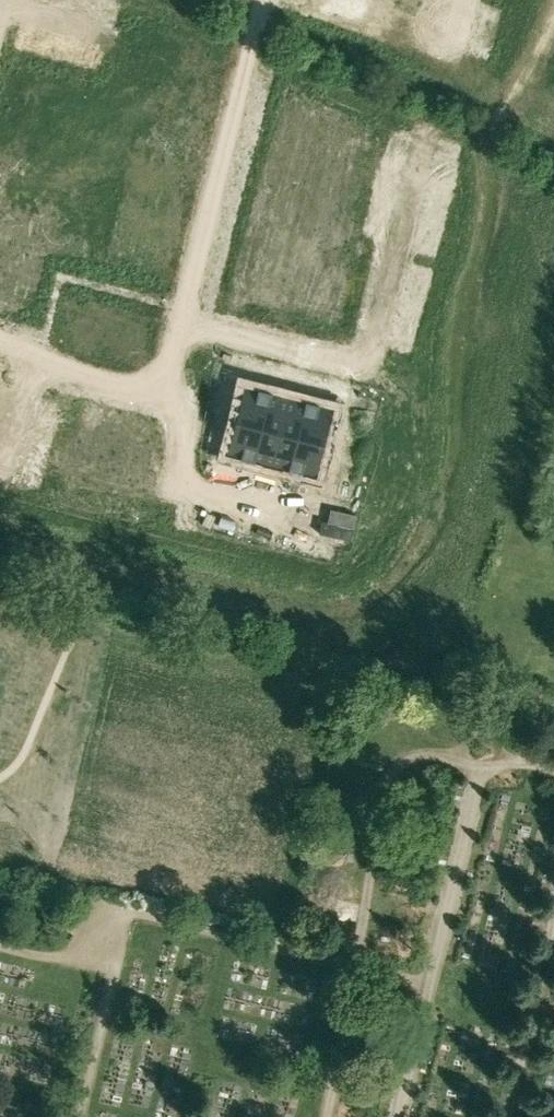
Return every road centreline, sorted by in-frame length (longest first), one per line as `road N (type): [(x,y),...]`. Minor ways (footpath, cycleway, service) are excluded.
road 1 (residential): [(185,315),(358,358),(415,133)]
road 2 (residential): [(264,0),(185,315)]
road 3 (residential): [(0,342),(168,385)]
road 4 (residential): [(168,385),(197,392),(174,481)]

